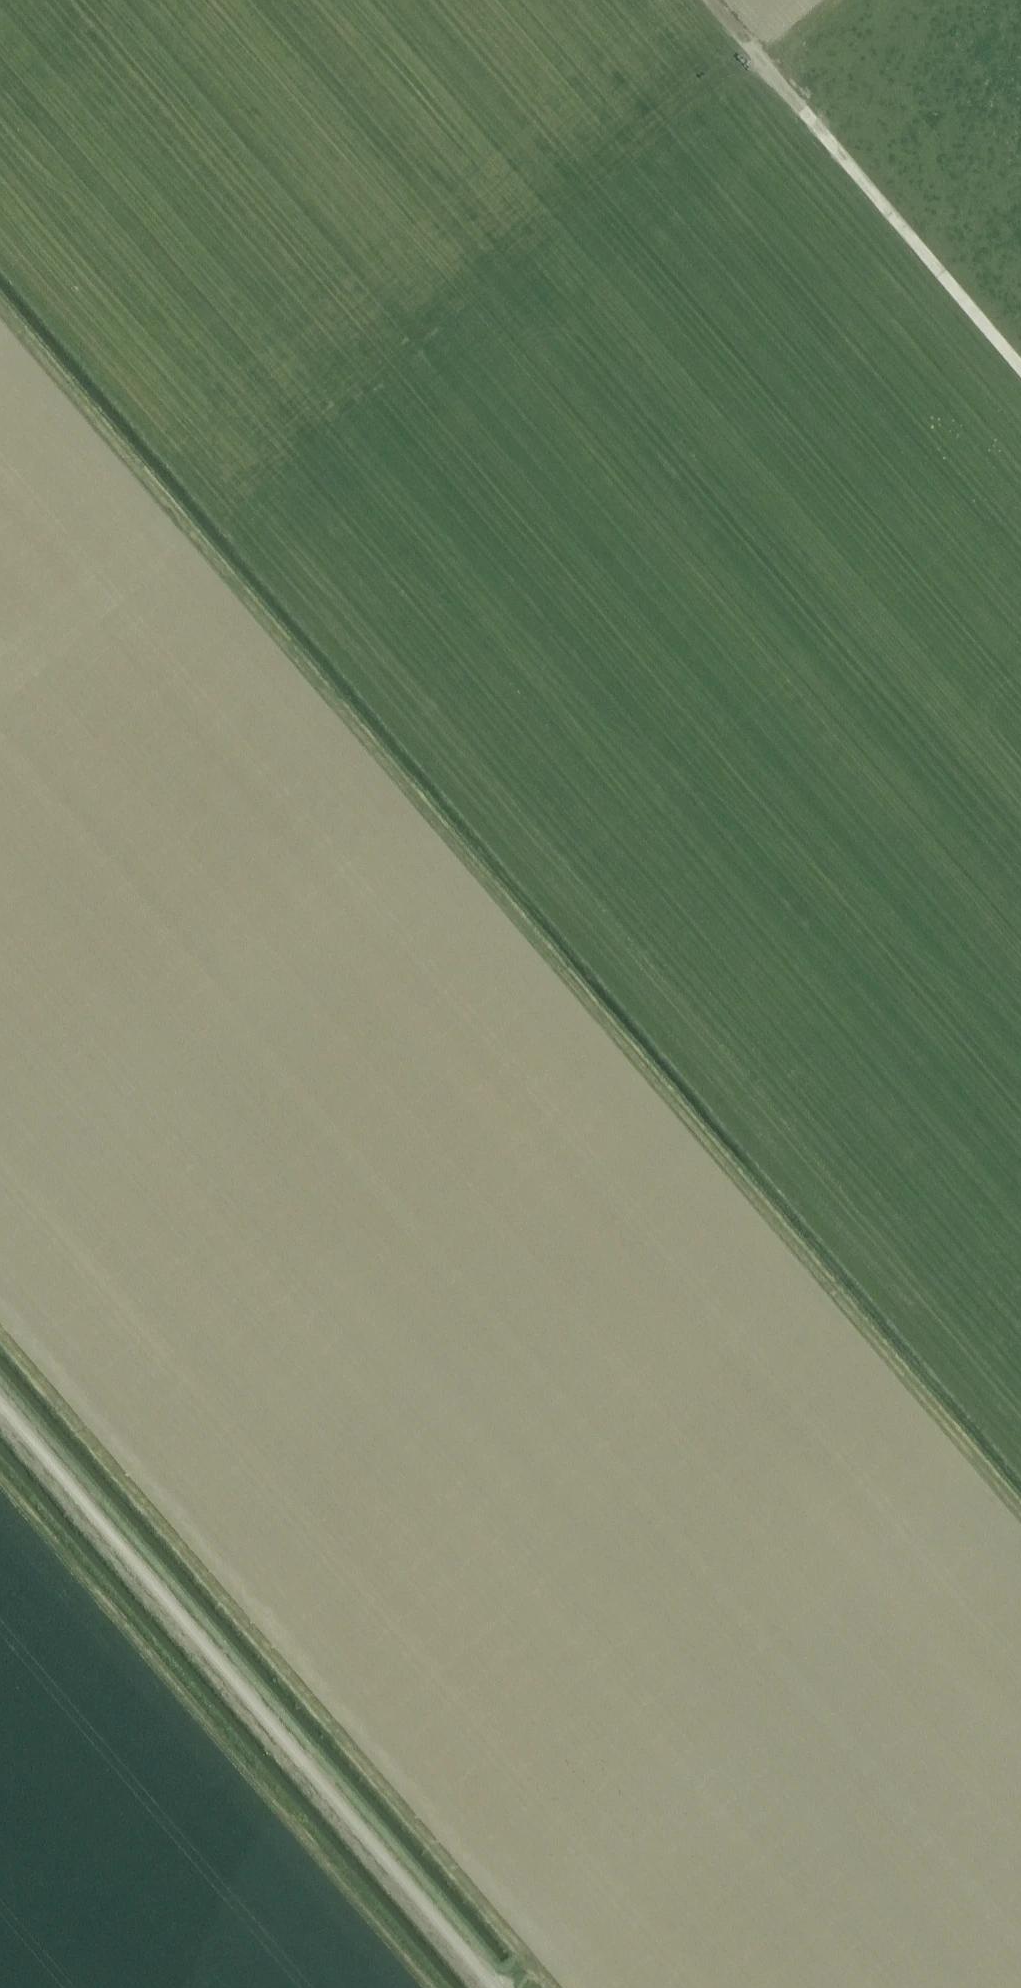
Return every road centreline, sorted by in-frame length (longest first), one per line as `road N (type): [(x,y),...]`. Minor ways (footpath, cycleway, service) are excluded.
road 1 (unclassified): [(478,1987),(0,1423)]

